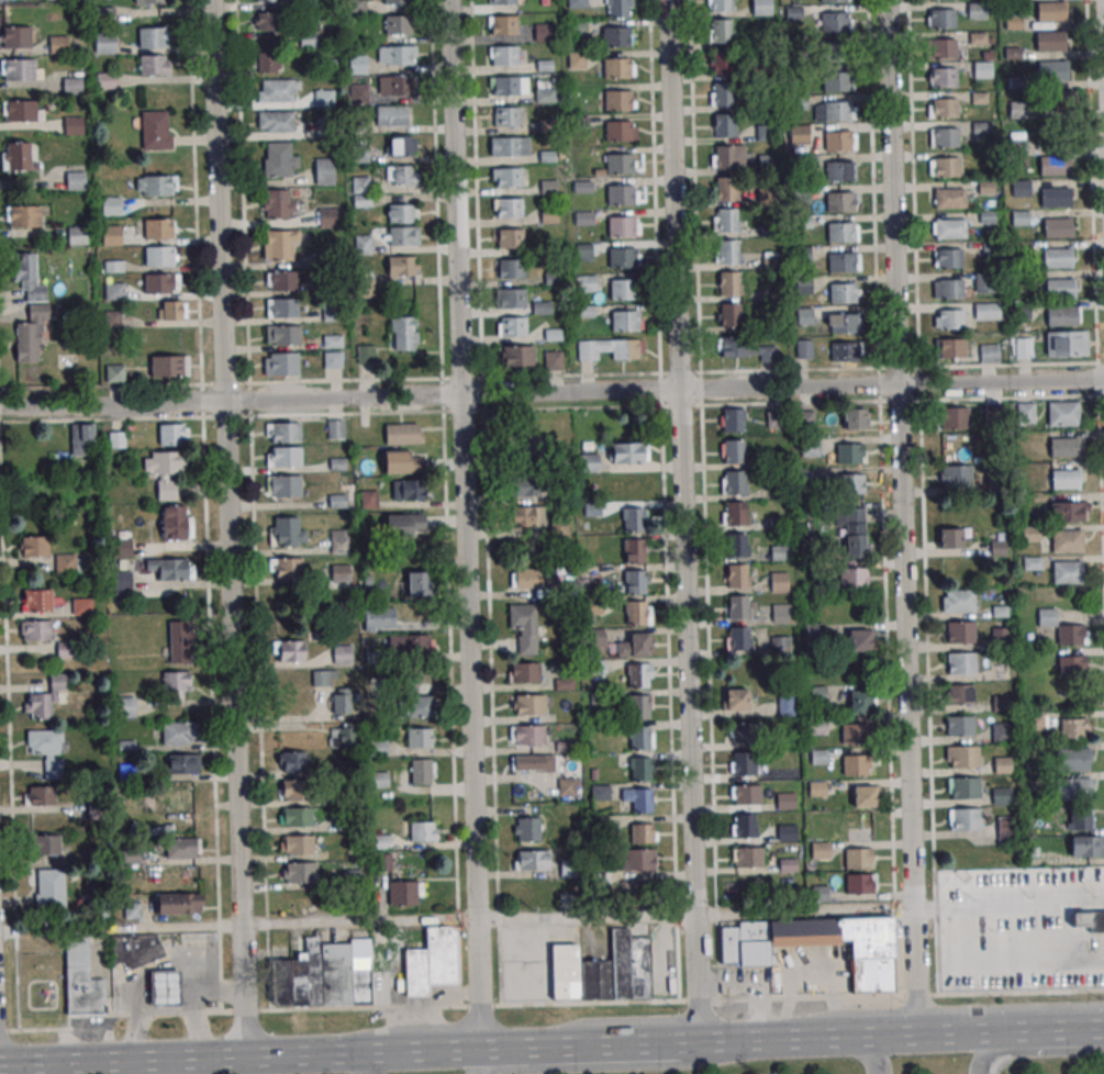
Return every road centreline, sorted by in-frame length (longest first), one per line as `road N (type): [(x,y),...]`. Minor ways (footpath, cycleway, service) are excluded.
road 1 (residential): [(0,403),(1103,377)]
road 2 (residential): [(482,1049),(450,0)]
road 3 (residential): [(241,886),(212,0)]
road 4 (residential): [(910,780),(888,0)]
road 5 (residential): [(685,552),(668,0)]
road 6 (residential): [(700,1041),(685,552)]
road 7 (trunk): [(748,1040),(680,1065),(482,1073)]
road 8 (trunk): [(918,1034),(663,1042)]
road 9 (residential): [(918,1034),(910,780)]
road 10 (trunk): [(247,1056),(0,1065)]
road 11 (trunk): [(482,1049),(247,1056)]
road 12 (residential): [(247,1056),(241,886)]
road 13 (trunk): [(1103,1050),(993,1054),(980,1073)]

